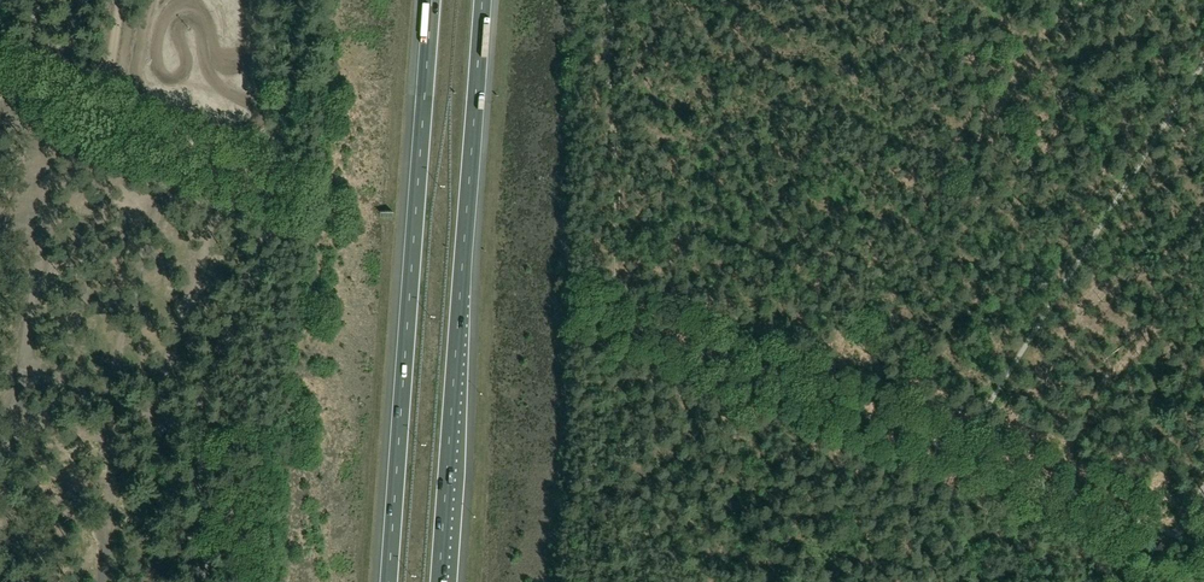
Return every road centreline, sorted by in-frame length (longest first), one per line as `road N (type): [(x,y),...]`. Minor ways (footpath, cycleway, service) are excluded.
road 1 (track): [(606,0),(615,311),(974,460)]
road 2 (motorway): [(440,581),(480,0)]
road 3 (motorway): [(430,0),(390,581)]
road 4 (track): [(269,206),(303,0)]

